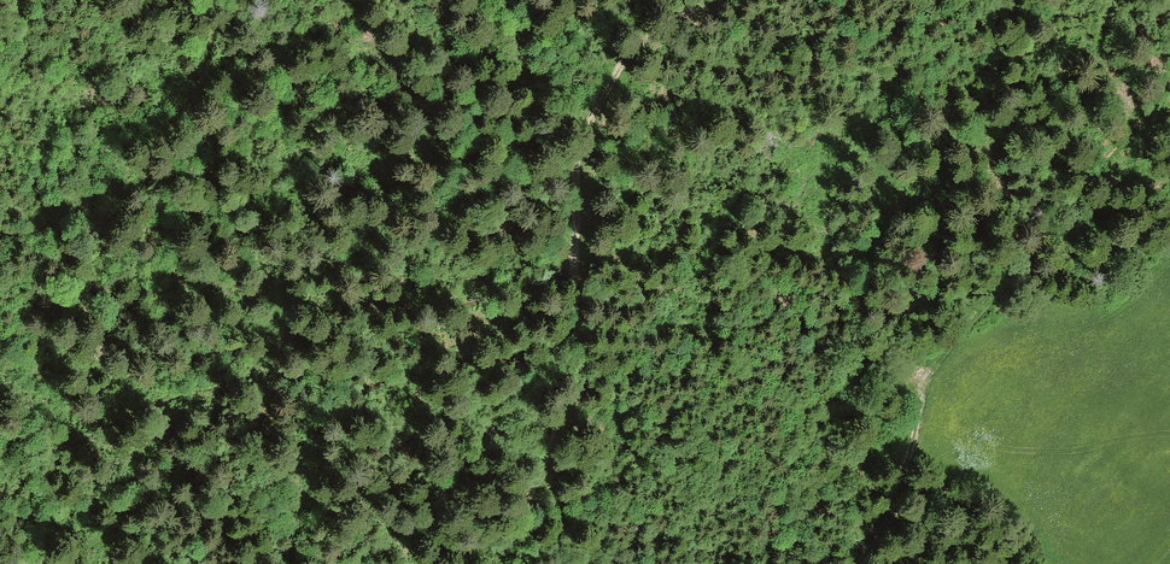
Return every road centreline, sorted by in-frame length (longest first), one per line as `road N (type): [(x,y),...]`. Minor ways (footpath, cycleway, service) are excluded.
road 1 (track): [(711,0),(628,61),(588,138),(575,264),(588,333),(578,388),(497,563)]
road 2 (track): [(575,264),(443,300),(314,315),(237,375),(148,398),(0,472)]
road 3 (track): [(849,563),(857,533),(900,482),(929,376),(1169,82)]

